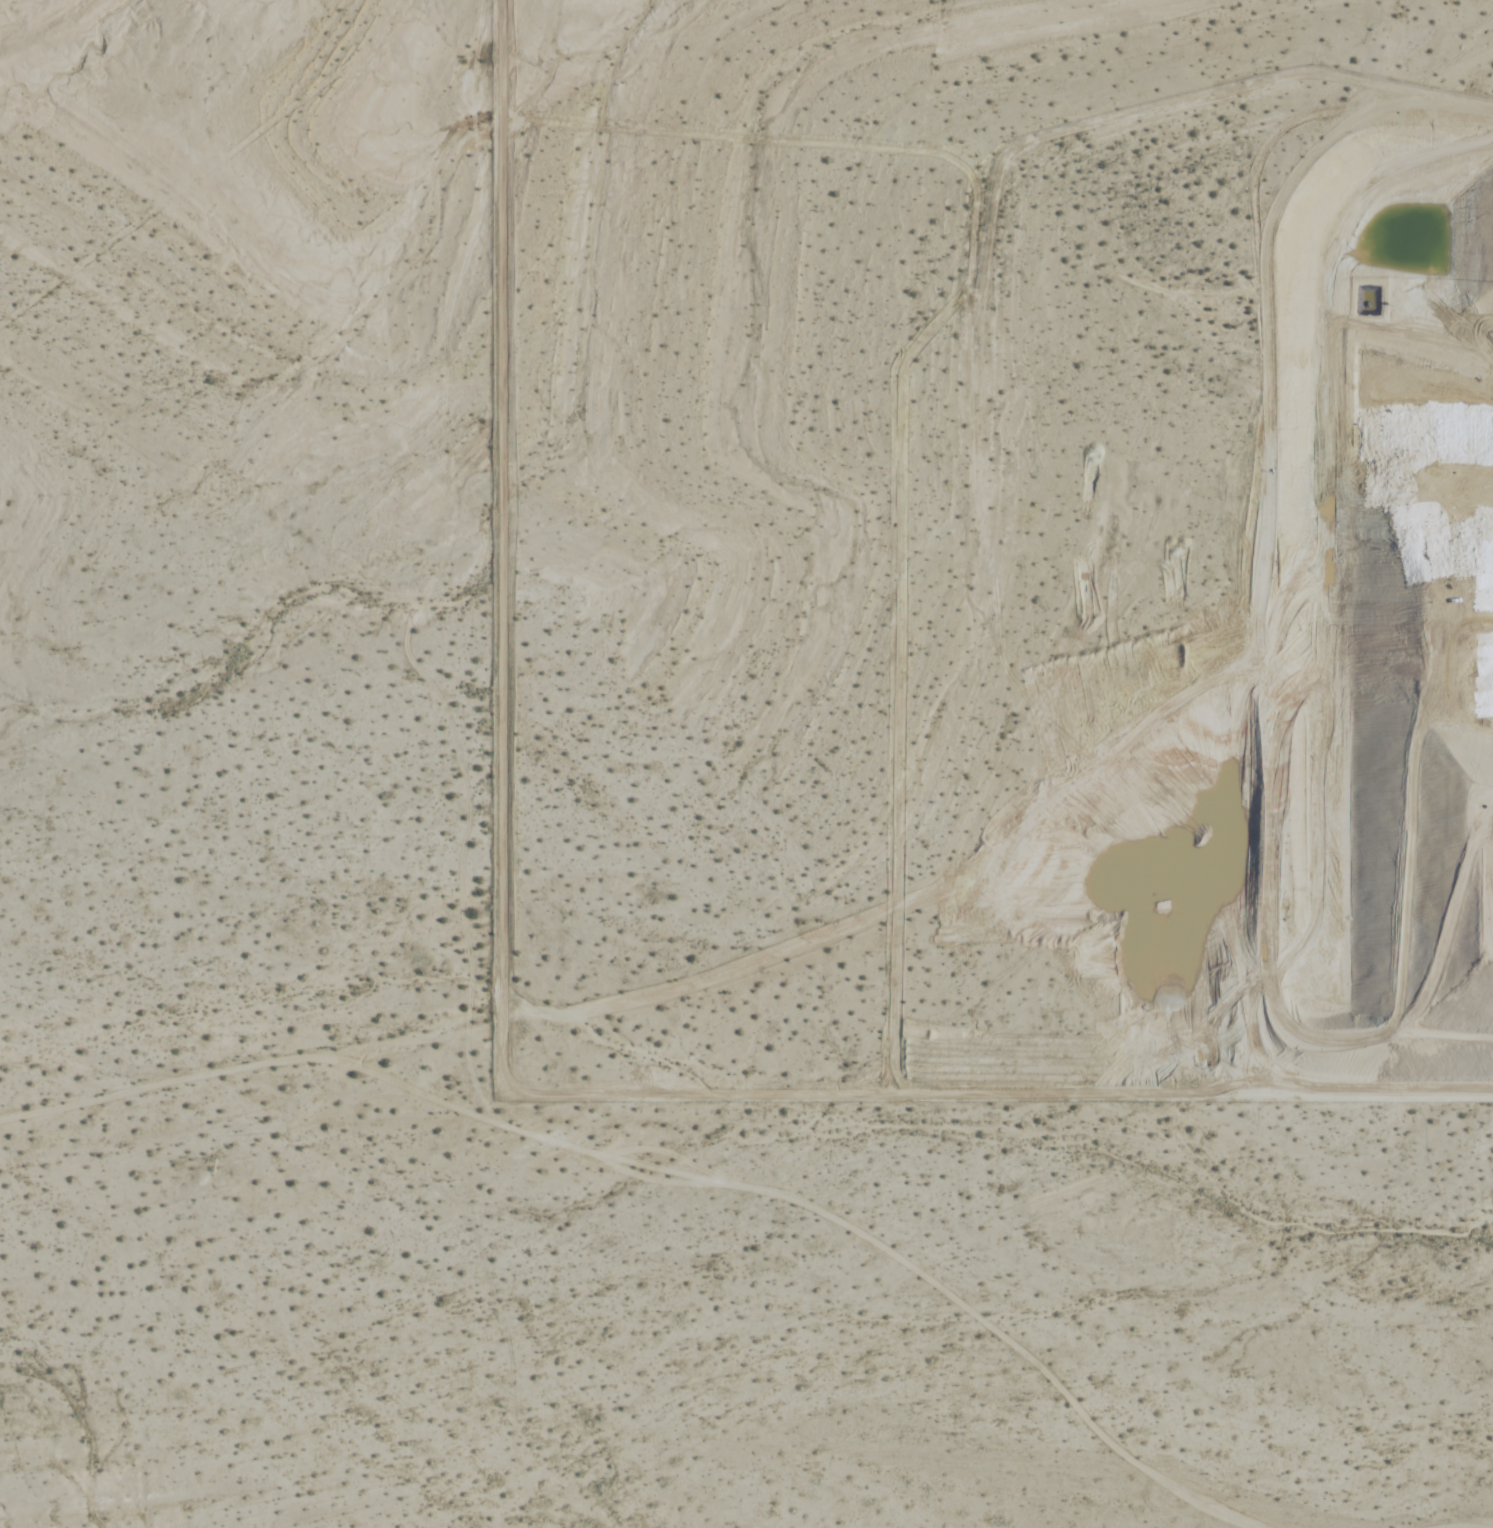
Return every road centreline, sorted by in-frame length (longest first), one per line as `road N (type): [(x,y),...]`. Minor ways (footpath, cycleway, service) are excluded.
road 1 (track): [(1270,1527),(1190,1498),(1118,1449),(1052,1375),(938,1285),(839,1218),(766,1189),(611,1159),(336,1055),(263,1059),(0,1116)]
road 2 (track): [(336,1055),(625,1004),(1240,783)]

